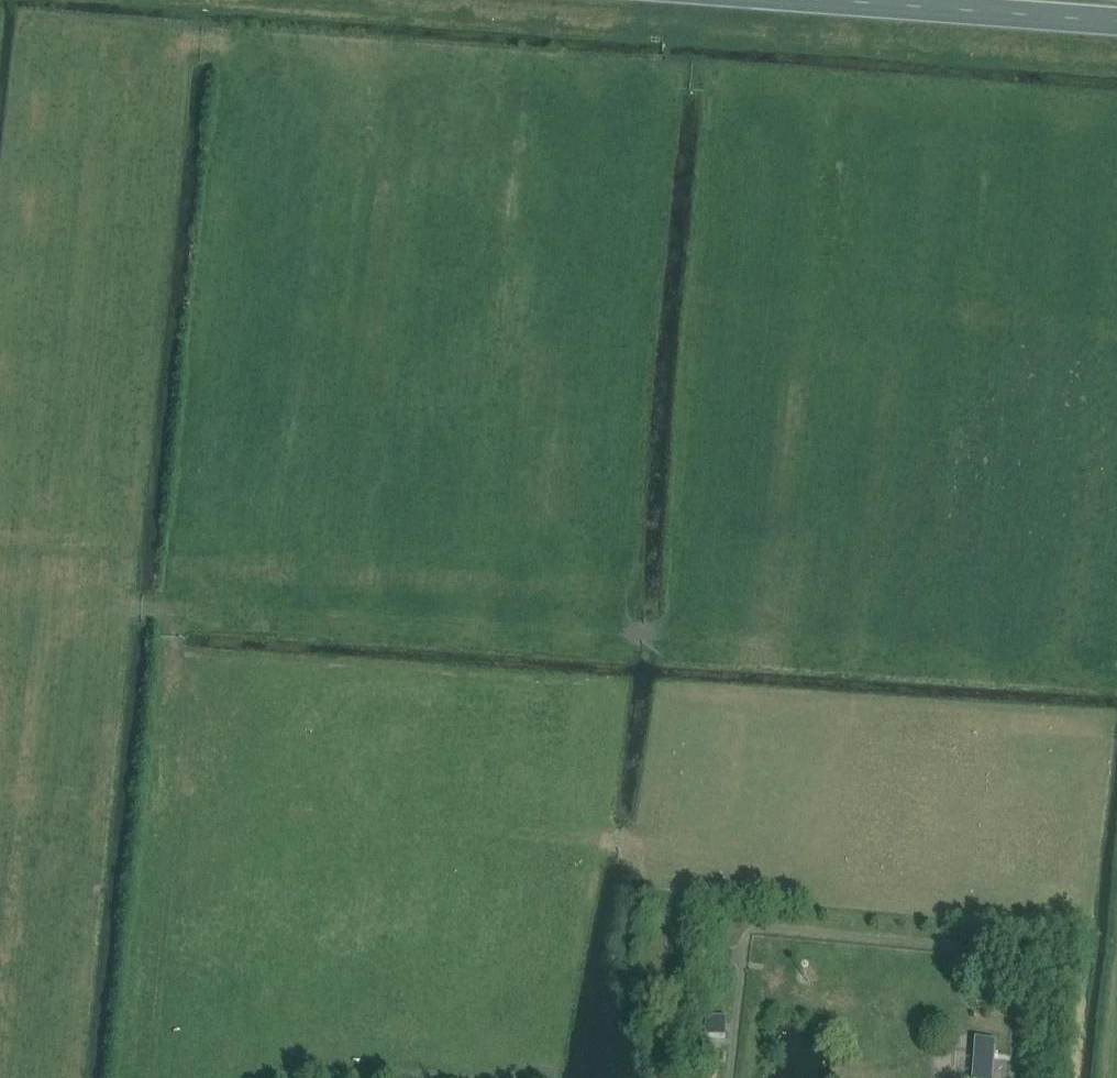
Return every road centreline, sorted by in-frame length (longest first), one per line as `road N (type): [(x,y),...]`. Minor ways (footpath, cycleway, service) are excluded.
road 1 (trunk): [(848,0),(1116,20)]

